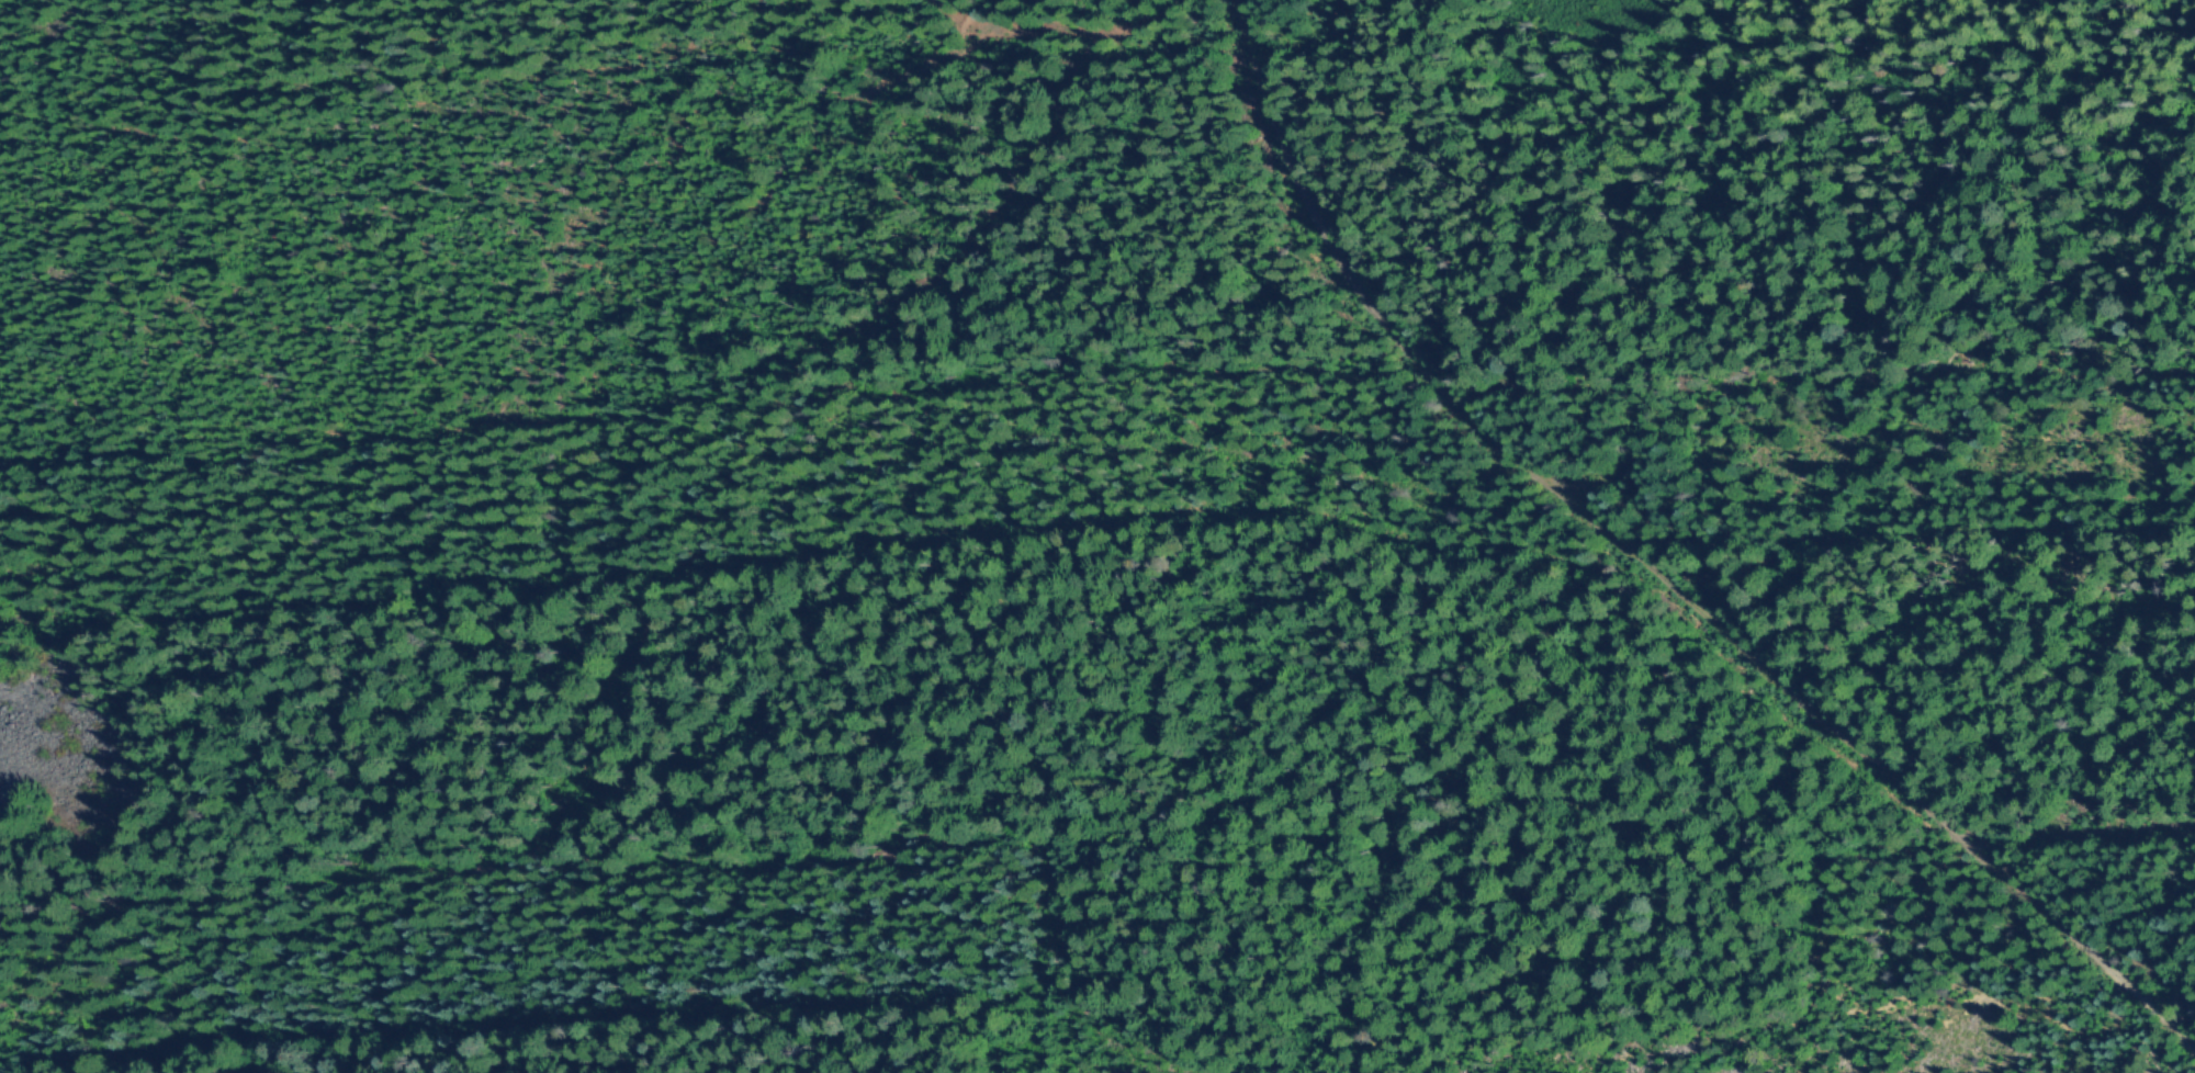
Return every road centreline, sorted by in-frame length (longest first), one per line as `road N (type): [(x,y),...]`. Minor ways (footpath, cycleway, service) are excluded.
road 1 (track): [(1242,0),(1274,114),(1320,223),(1381,315),(1524,463),(2194,1048)]

